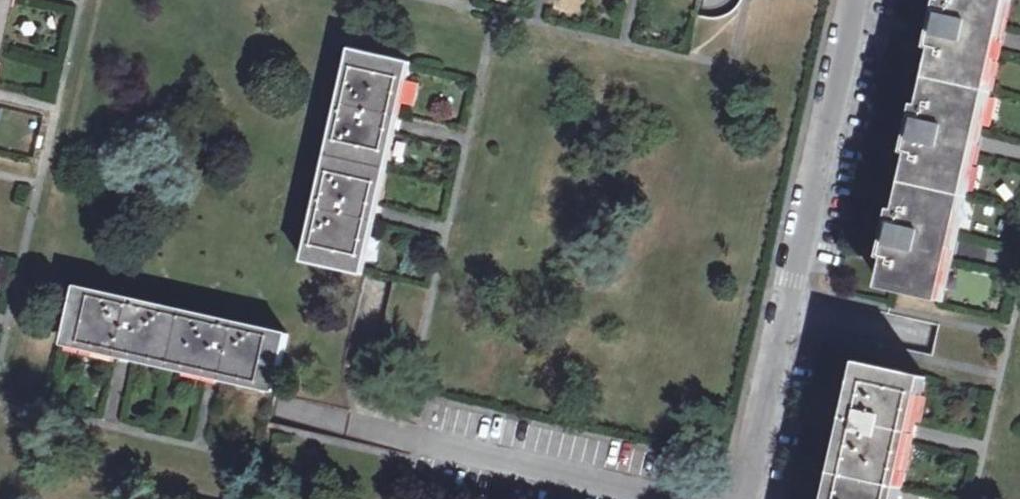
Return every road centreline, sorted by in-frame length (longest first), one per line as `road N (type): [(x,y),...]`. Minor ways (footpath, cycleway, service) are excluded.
road 1 (unclassified): [(742,498),(852,0)]

